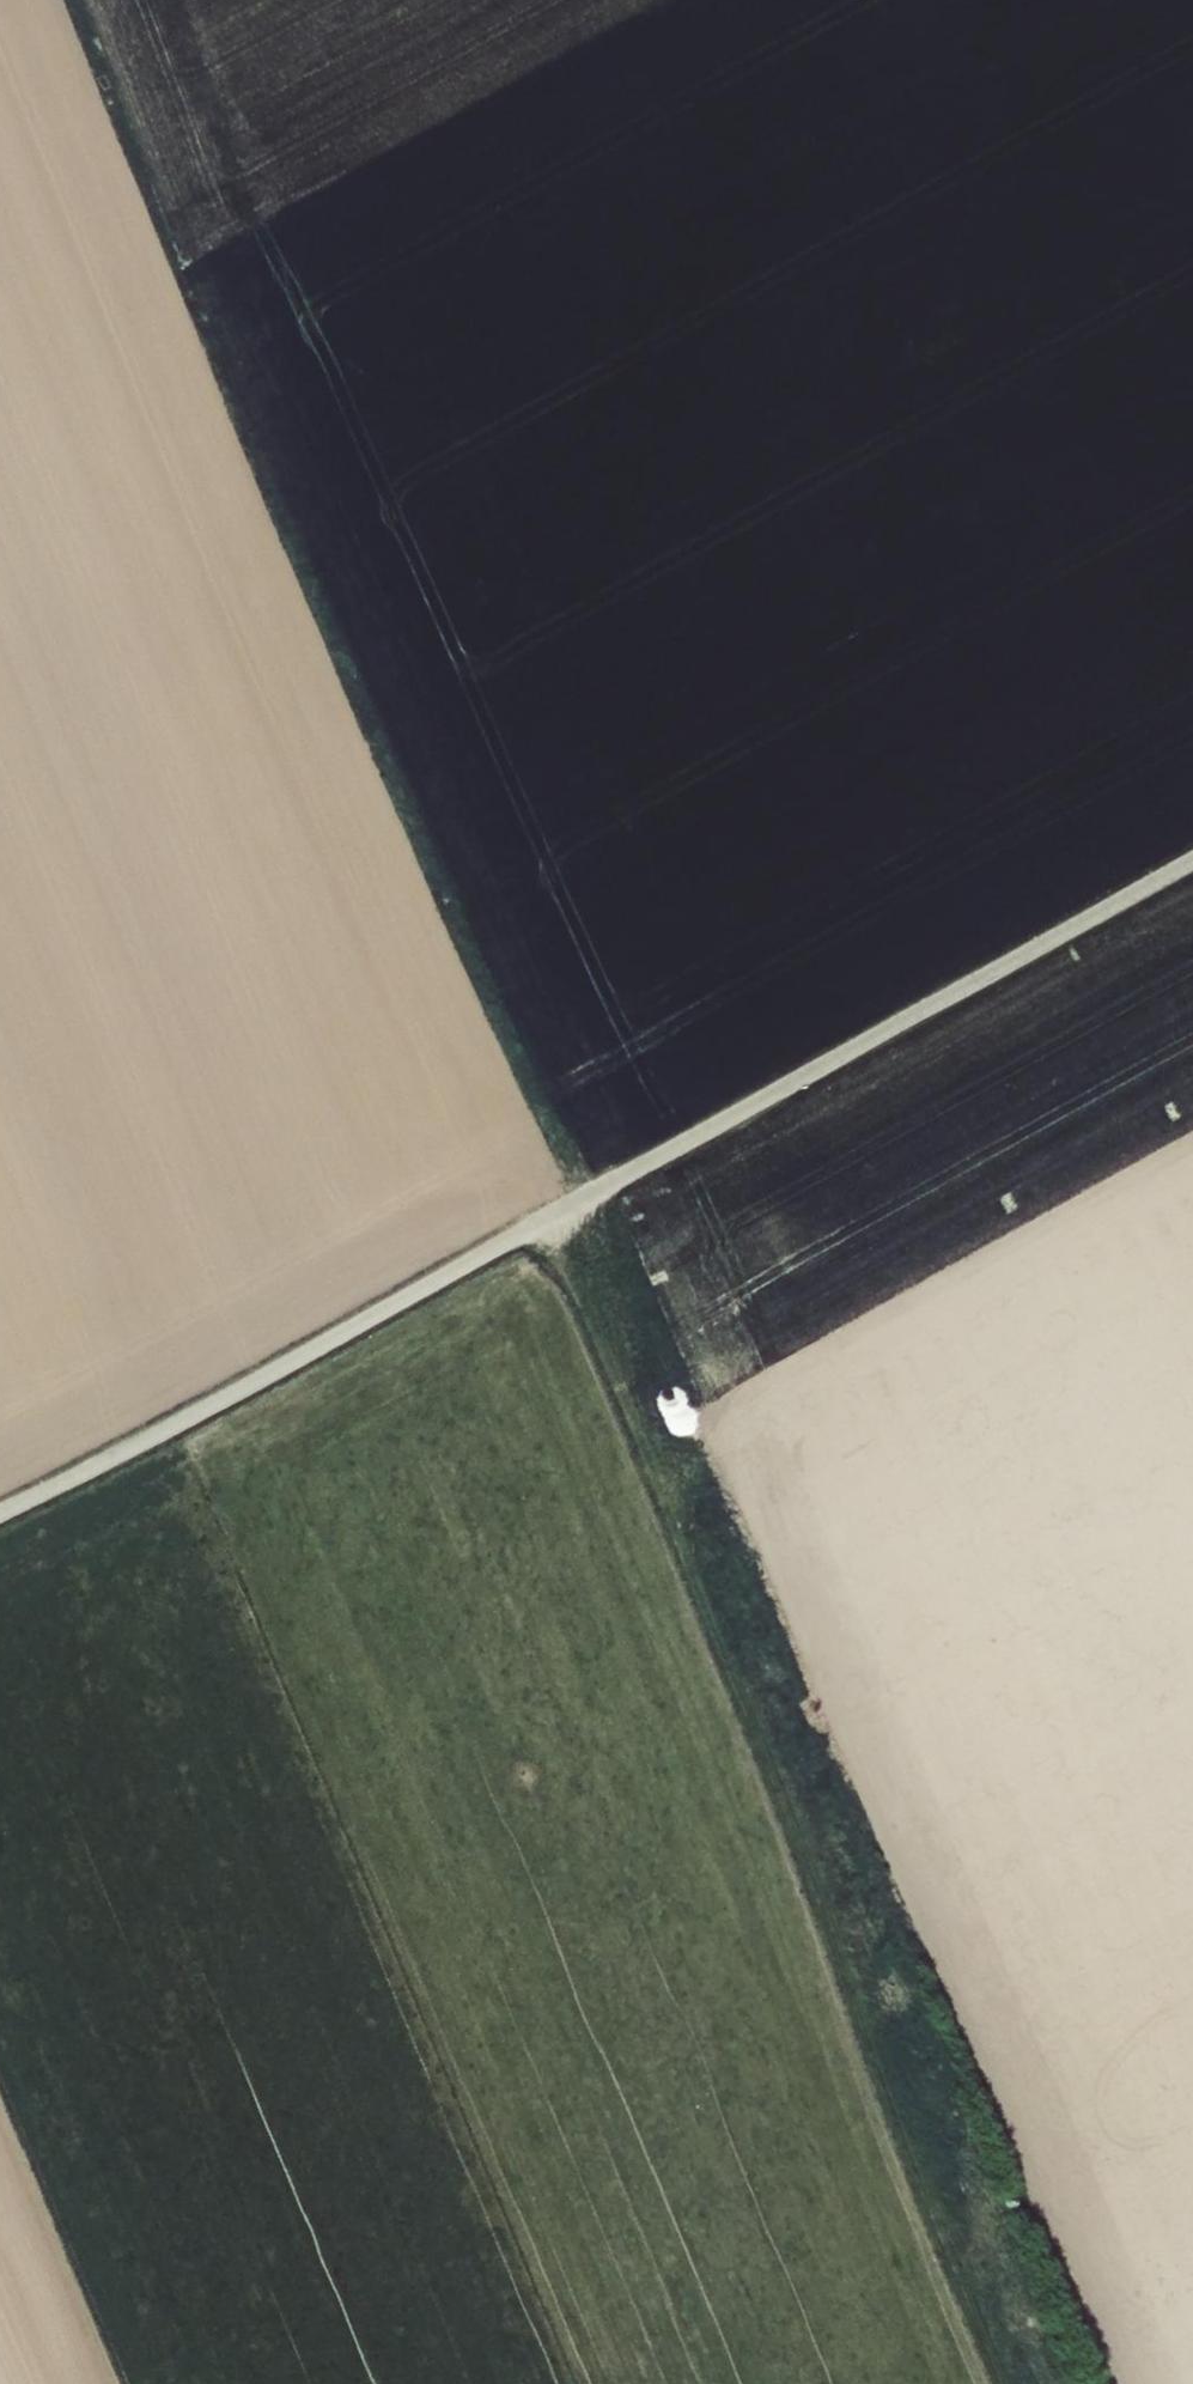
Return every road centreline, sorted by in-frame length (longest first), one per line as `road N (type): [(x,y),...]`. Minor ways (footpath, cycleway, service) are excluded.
road 1 (track): [(1192,859),(311,1353),(0,1511)]

